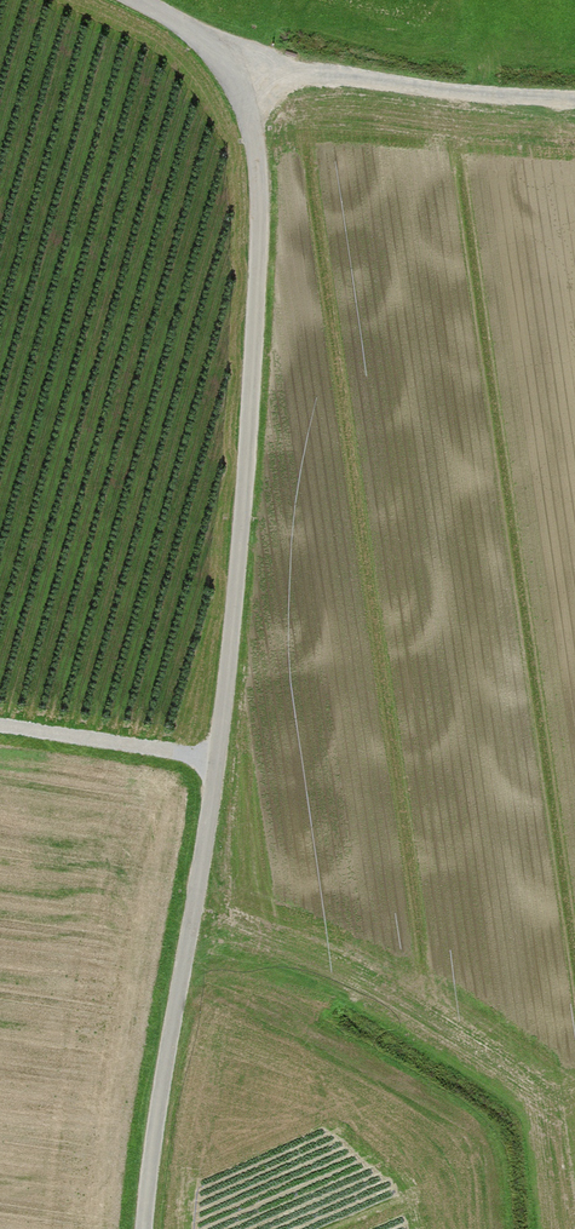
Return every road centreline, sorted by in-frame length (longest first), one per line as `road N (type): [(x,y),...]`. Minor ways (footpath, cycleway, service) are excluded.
road 1 (residential): [(144,1228),(149,1164),(223,760),(259,235),(249,114),(232,70),(183,24),(136,0)]
road 2 (track): [(232,70),(574,98)]
road 3 (track): [(223,760),(0,729)]

